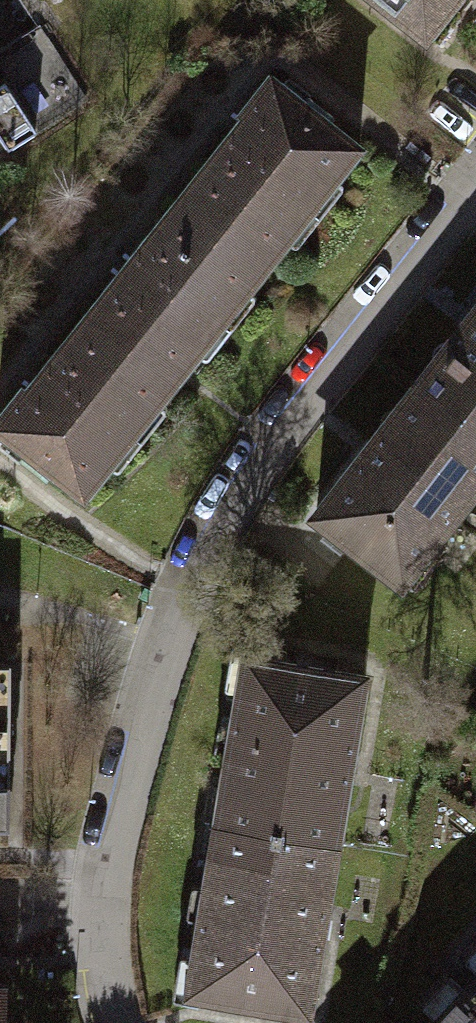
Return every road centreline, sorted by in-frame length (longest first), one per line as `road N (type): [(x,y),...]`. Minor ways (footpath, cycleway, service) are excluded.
road 1 (residential): [(104,1022),(95,960),(102,870),(158,684),(232,514),(475,195)]

